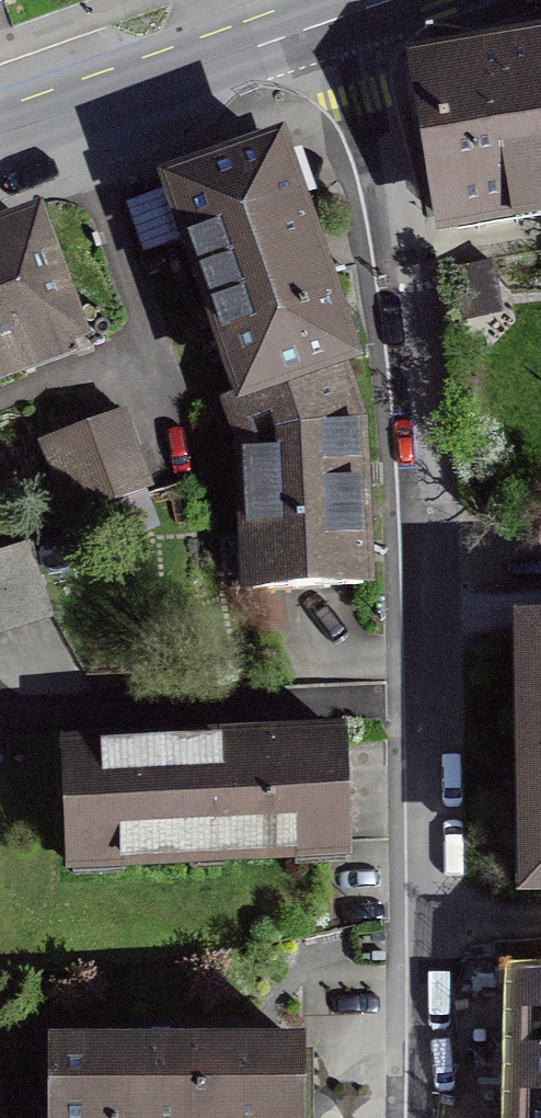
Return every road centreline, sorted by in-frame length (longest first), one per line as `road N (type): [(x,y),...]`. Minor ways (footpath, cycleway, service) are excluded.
road 1 (residential): [(440,1117),(445,1005),(424,425),(389,189),(331,22)]
road 2 (tertiary): [(0,141),(331,22)]

